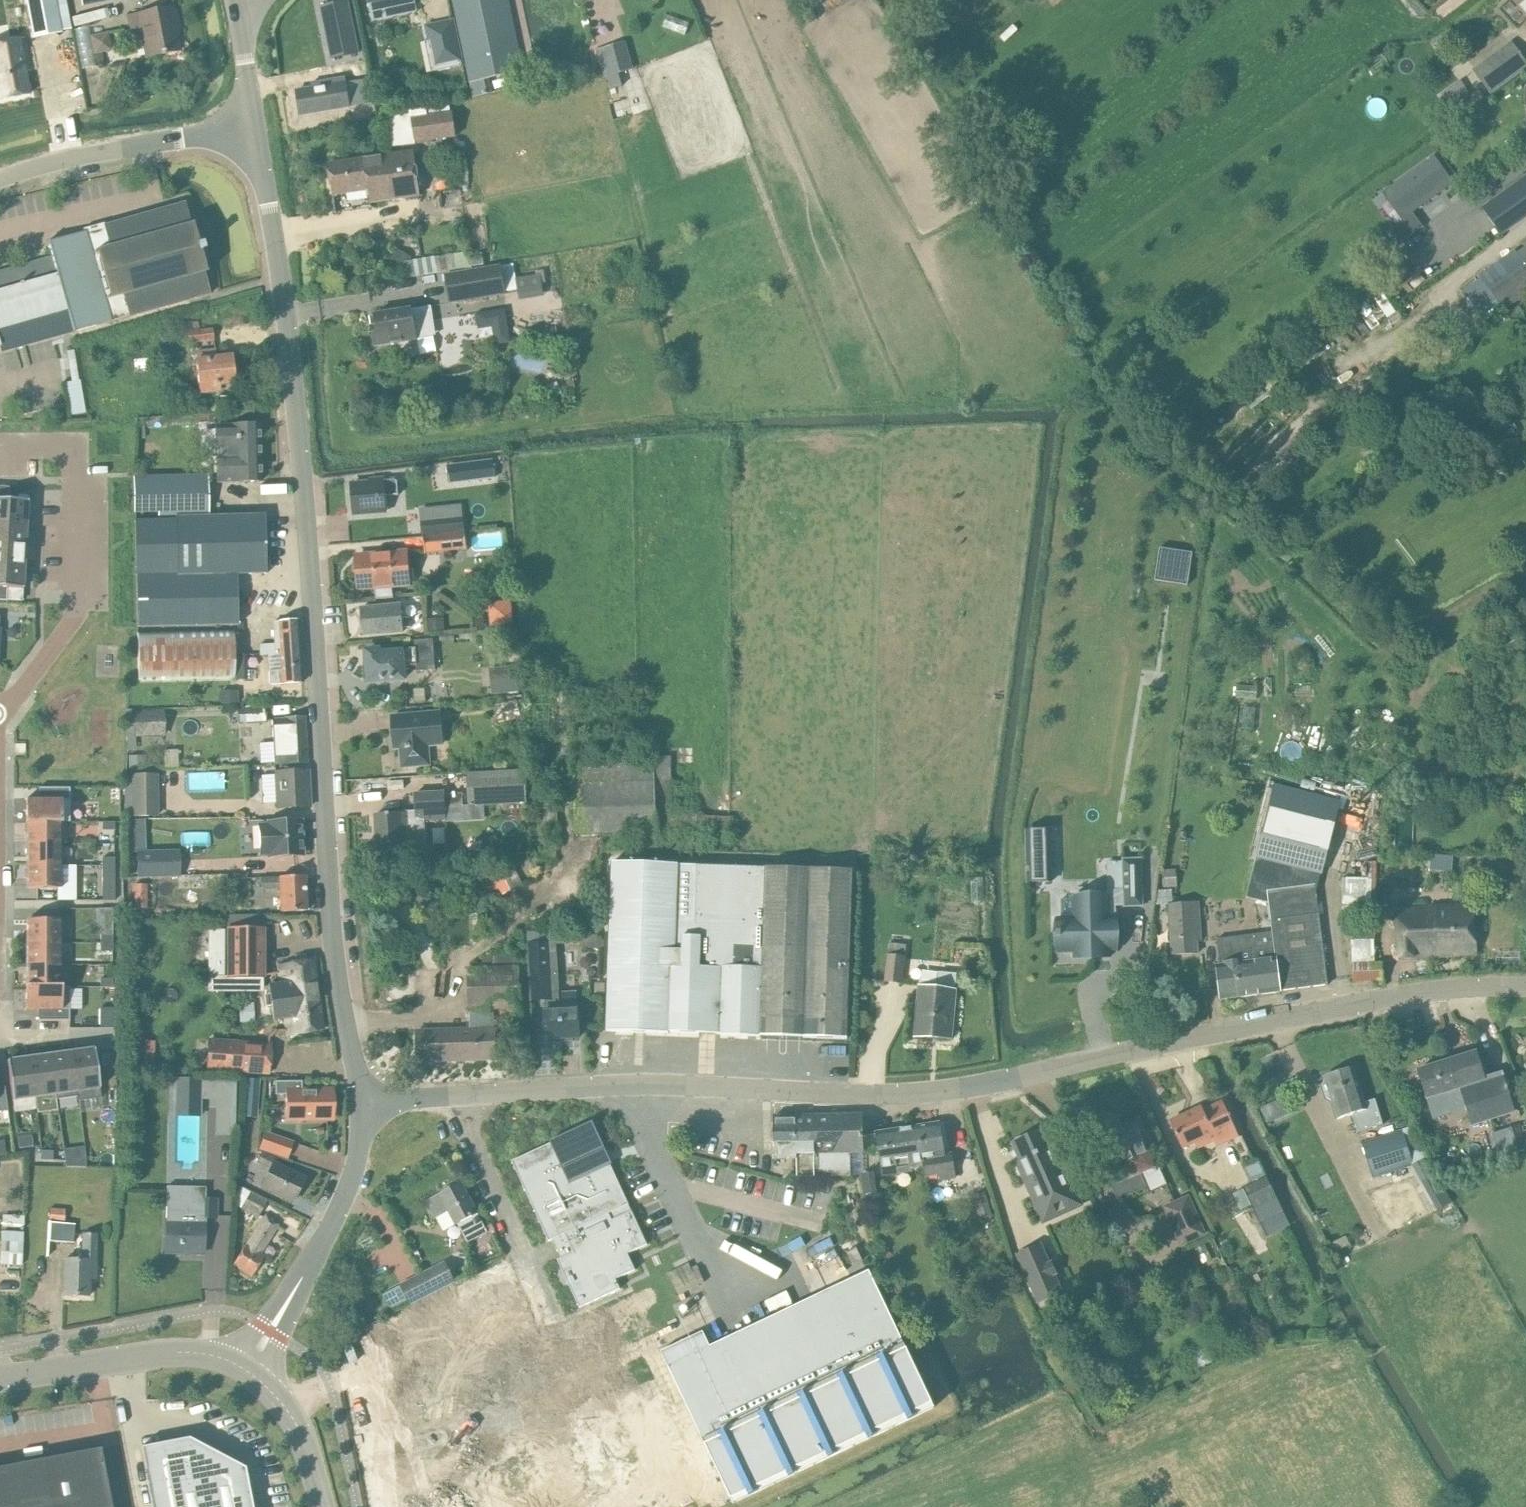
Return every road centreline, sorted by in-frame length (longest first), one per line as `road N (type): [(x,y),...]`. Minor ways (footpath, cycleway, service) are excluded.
road 1 (residential): [(360,1105),(719,1087),(933,1095),(1267,1021),(1433,994),(1525,991)]
road 2 (tertiary): [(360,1105),(334,942),(285,308),(256,128)]
road 3 (residential): [(0,709),(78,614),(73,455),(0,445)]
road 4 (tertiary): [(247,1371),(343,1198),(356,1162),(360,1105)]
road 5 (unclassified): [(0,179),(256,128)]
road 6 (tertiary): [(247,1371),(212,1355),(177,1352),(0,1379)]
road 7 (tertiary): [(321,1506),(291,1417),(247,1371)]

